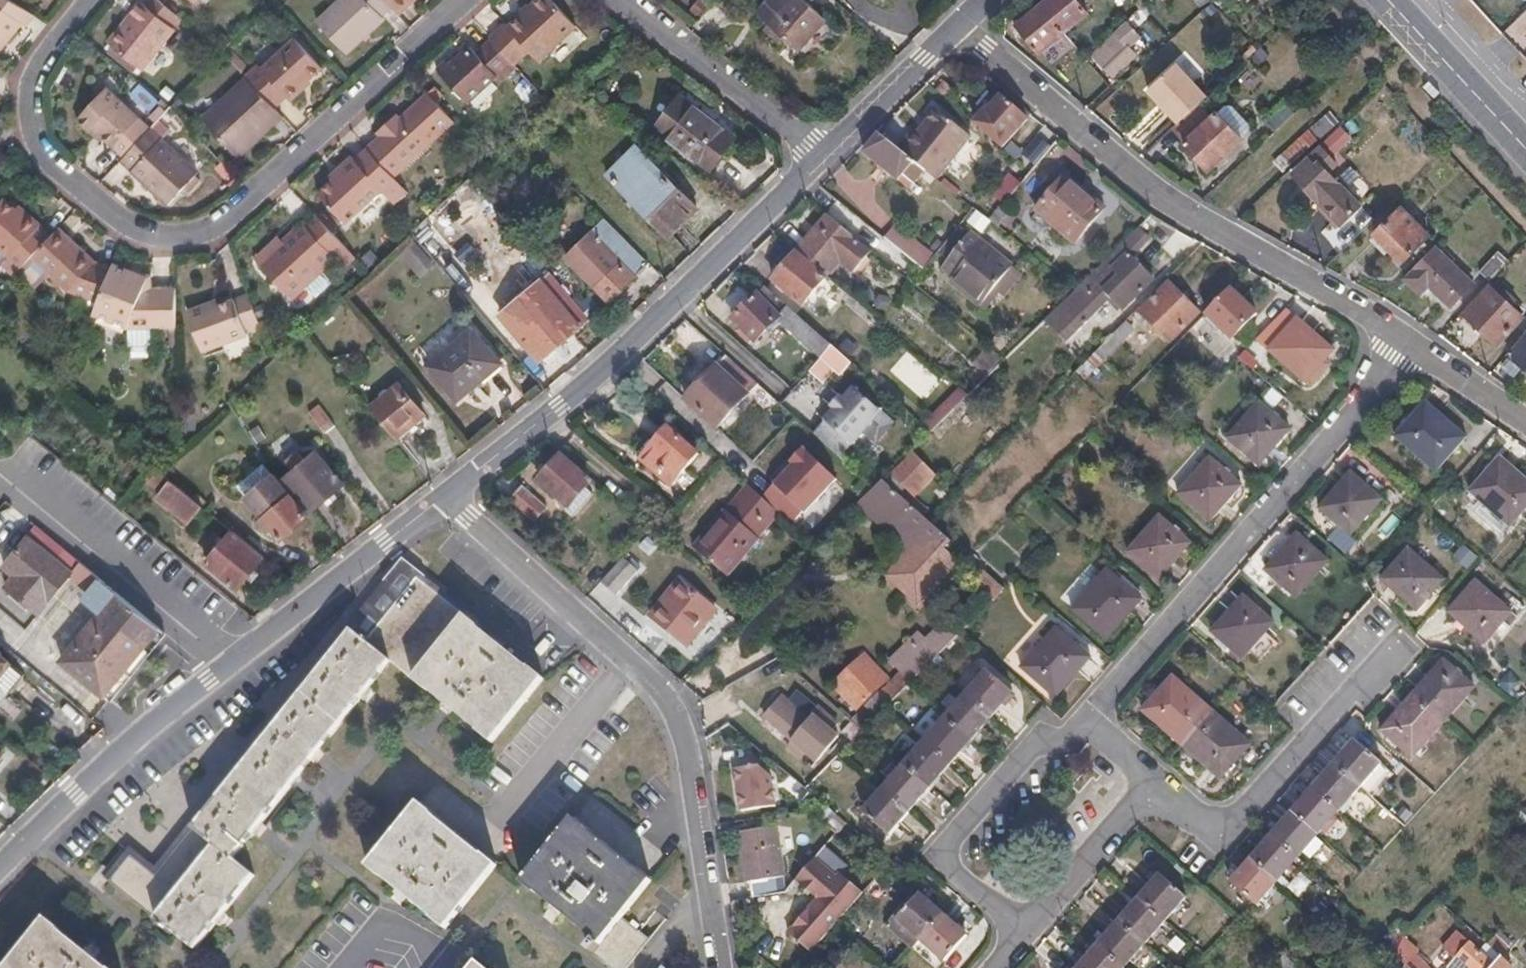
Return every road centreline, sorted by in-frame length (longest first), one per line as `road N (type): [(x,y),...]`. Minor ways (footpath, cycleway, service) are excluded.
road 1 (residential): [(90,0),(36,68),(29,108),(39,151),(131,227),(177,235),(220,228),(462,0)]
road 2 (residential): [(0,867),(146,729),(449,494)]
road 3 (residential): [(958,27),(1174,208),(1410,342)]
road 4 (residential): [(449,494),(673,303),(824,156)]
road 5 (residential): [(1410,342),(1087,722)]
road 6 (residential): [(1155,781),(1226,829),(1404,643)]
road 7 (residential): [(724,967),(681,723),(632,662)]
road 8 (residential): [(1087,722),(1068,744),(1053,735),(945,862),(1024,933)]
road 9 (residential): [(824,156),(623,0)]
road 10 (residential): [(632,662),(449,494)]
road 11 (primary): [(1525,149),(1388,0)]
road 12 (residential): [(1155,781),(1024,933)]
road 13 (residential): [(505,815),(632,662)]
road 14 (residential): [(824,156),(958,27)]
road 15 (residential): [(1410,342),(1525,425)]
road 16 (residential): [(440,967),(382,921),(345,967)]

